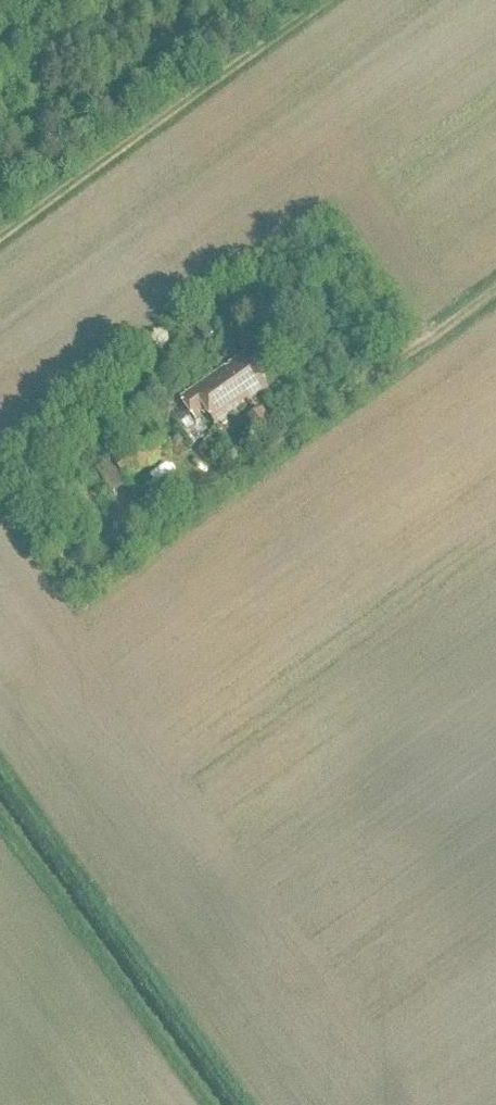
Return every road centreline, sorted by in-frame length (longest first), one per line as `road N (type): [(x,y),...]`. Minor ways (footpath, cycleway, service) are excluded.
road 1 (track): [(328,0),(0,244)]
road 2 (track): [(495,291),(232,480)]

